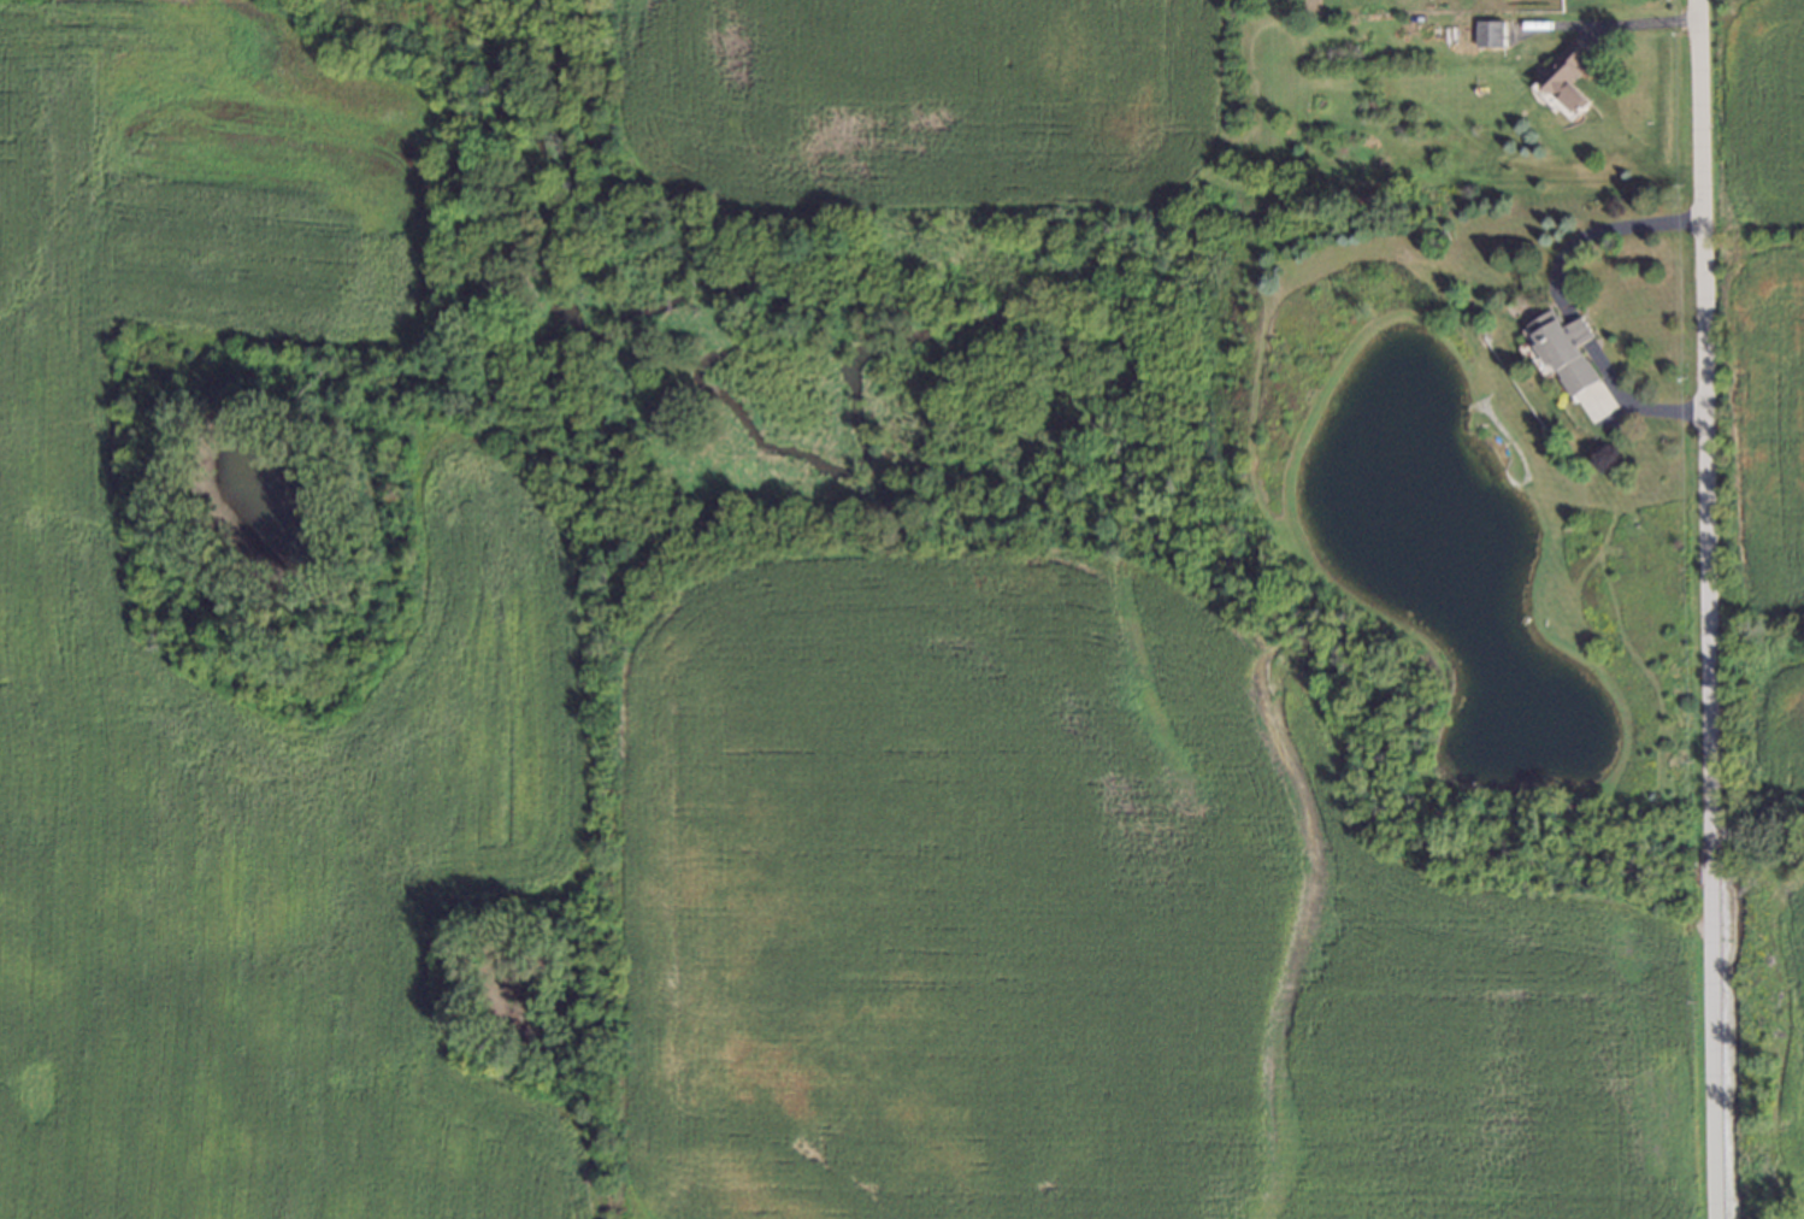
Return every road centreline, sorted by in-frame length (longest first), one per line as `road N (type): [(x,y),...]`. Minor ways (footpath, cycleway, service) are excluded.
road 1 (residential): [(1697,0),(1713,1218)]

